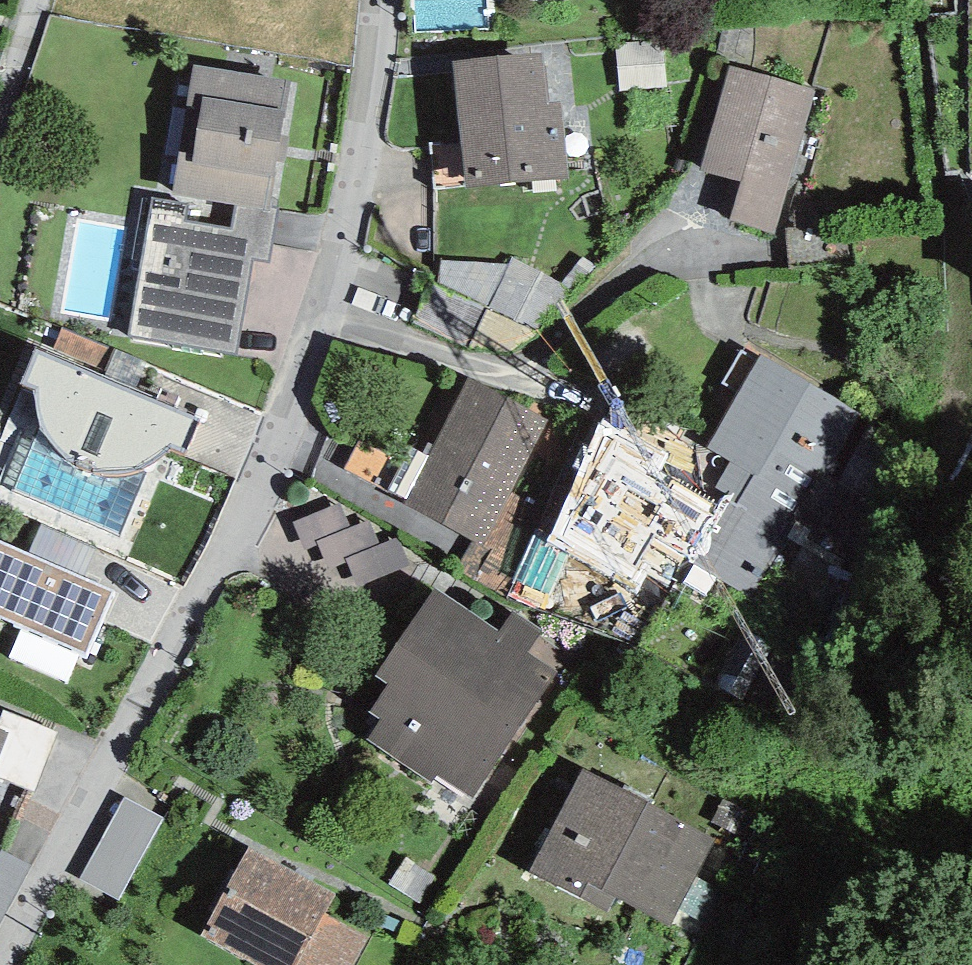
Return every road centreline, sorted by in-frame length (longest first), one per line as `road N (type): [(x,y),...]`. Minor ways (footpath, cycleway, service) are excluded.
road 1 (residential): [(0,964),(239,532),(284,423),(348,214),(382,0)]

